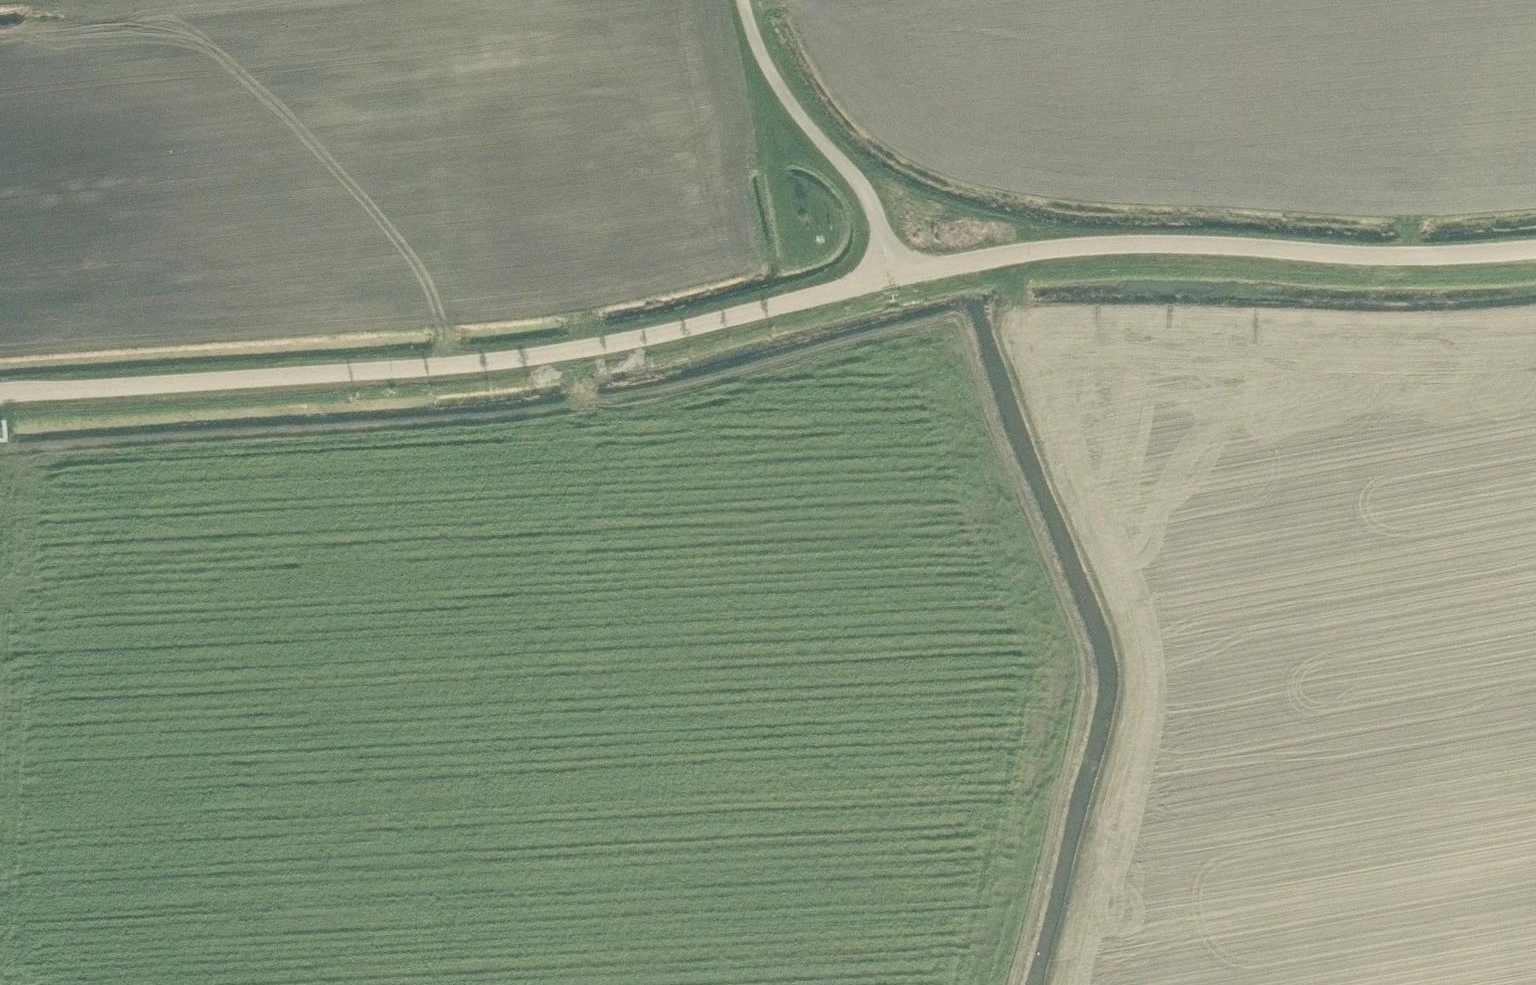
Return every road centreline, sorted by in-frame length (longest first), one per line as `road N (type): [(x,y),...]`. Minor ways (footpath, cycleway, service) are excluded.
road 1 (tertiary): [(0,393),(502,360),(694,327),(896,276)]
road 2 (tertiary): [(896,276),(1114,245),(1374,256),(1535,249)]
road 3 (unclassified): [(896,276),(865,194),(779,86),(743,0)]

